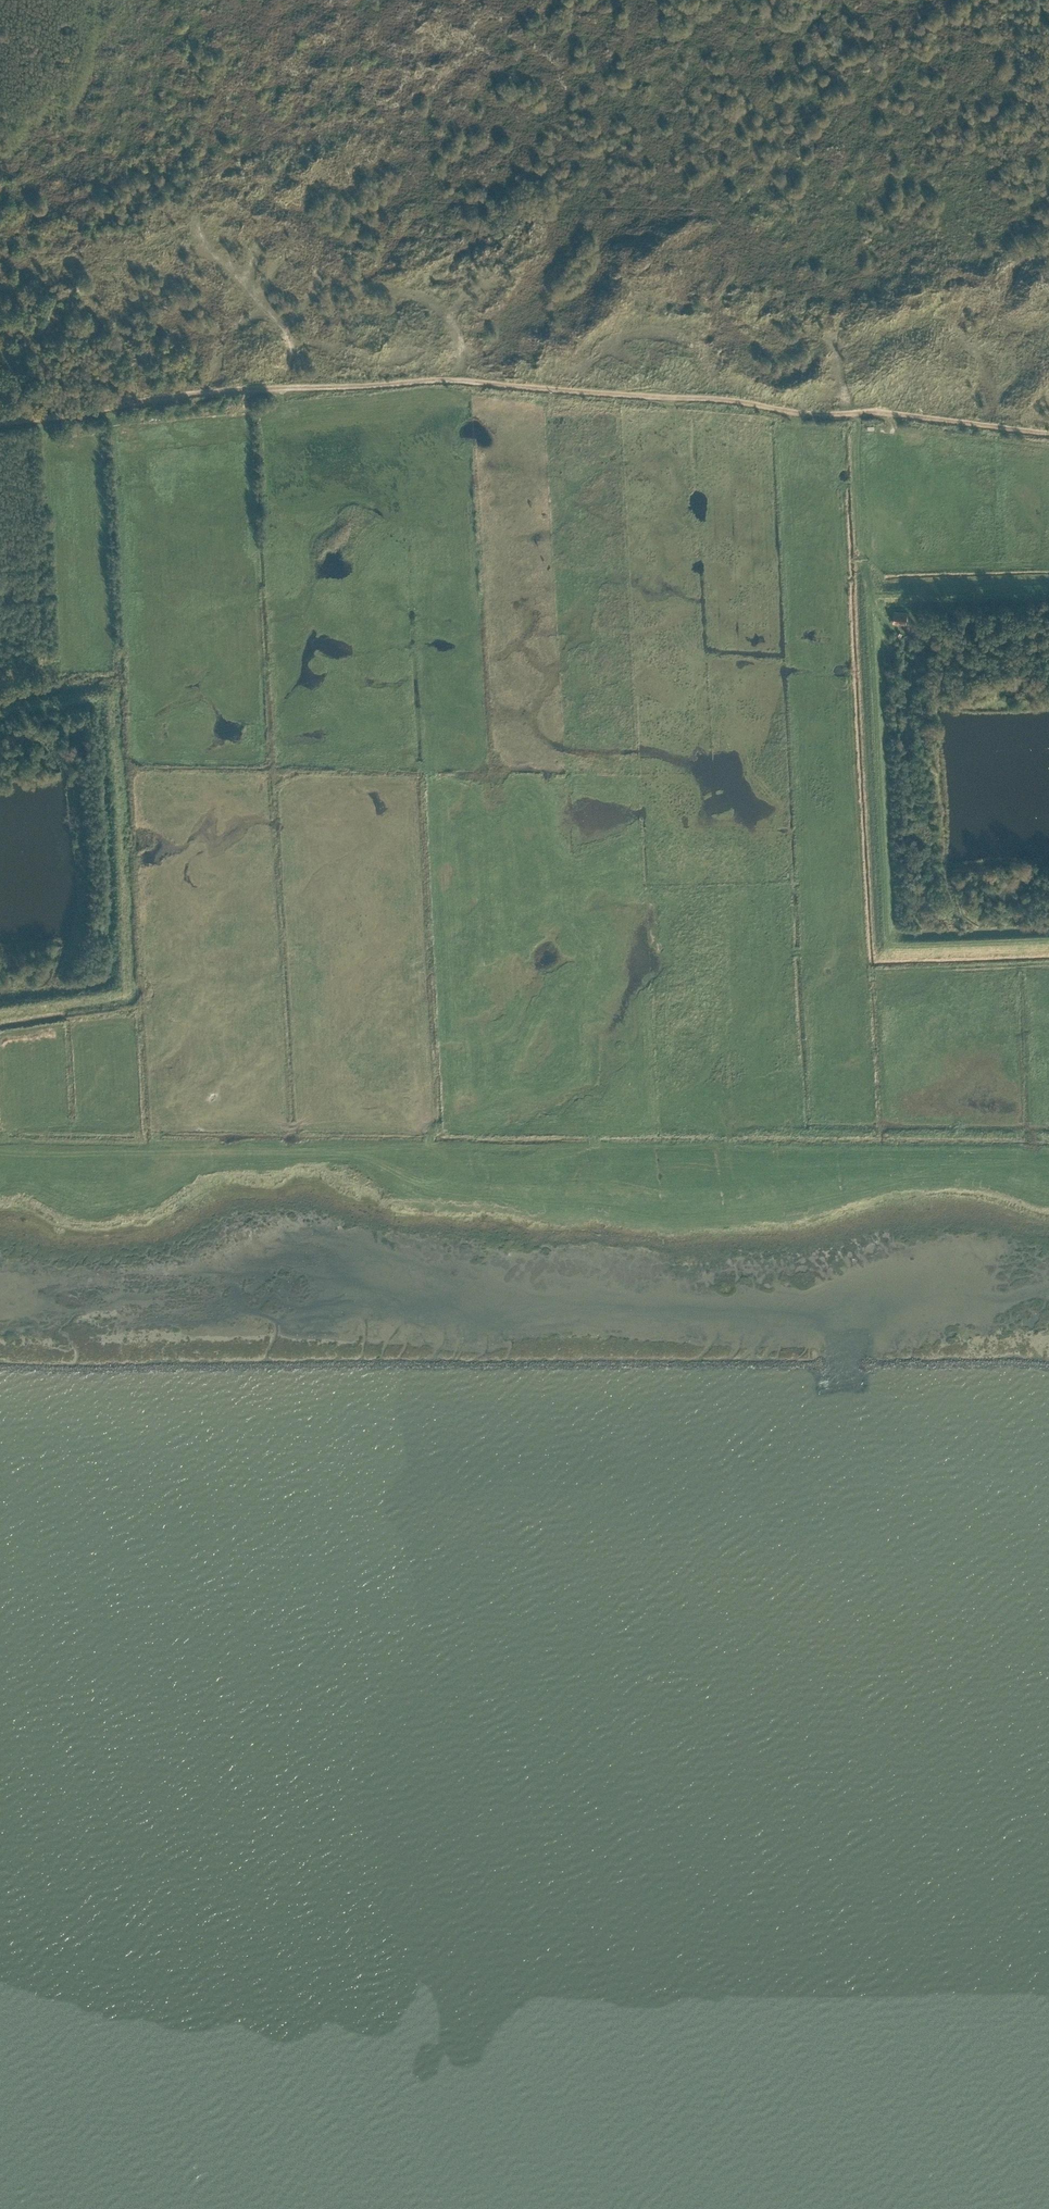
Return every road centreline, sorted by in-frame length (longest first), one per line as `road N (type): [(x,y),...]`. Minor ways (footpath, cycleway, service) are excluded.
road 1 (track): [(0,425),(235,389),(452,379),(1048,431)]
road 2 (track): [(858,412),(872,599),(882,611)]

